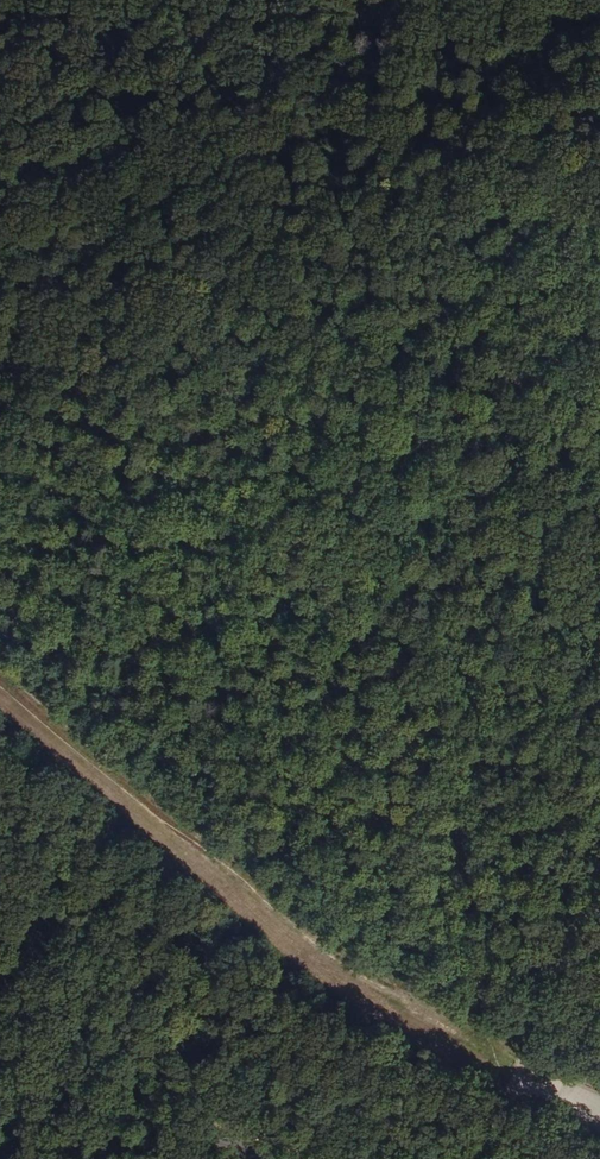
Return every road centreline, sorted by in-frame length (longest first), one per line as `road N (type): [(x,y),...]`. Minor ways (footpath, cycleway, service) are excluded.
road 1 (track): [(244,411),(599,419)]
road 2 (tertiary): [(0,1090),(210,1130),(295,1158)]
road 3 (track): [(0,410),(244,411)]
road 4 (track): [(599,895),(520,1064)]

